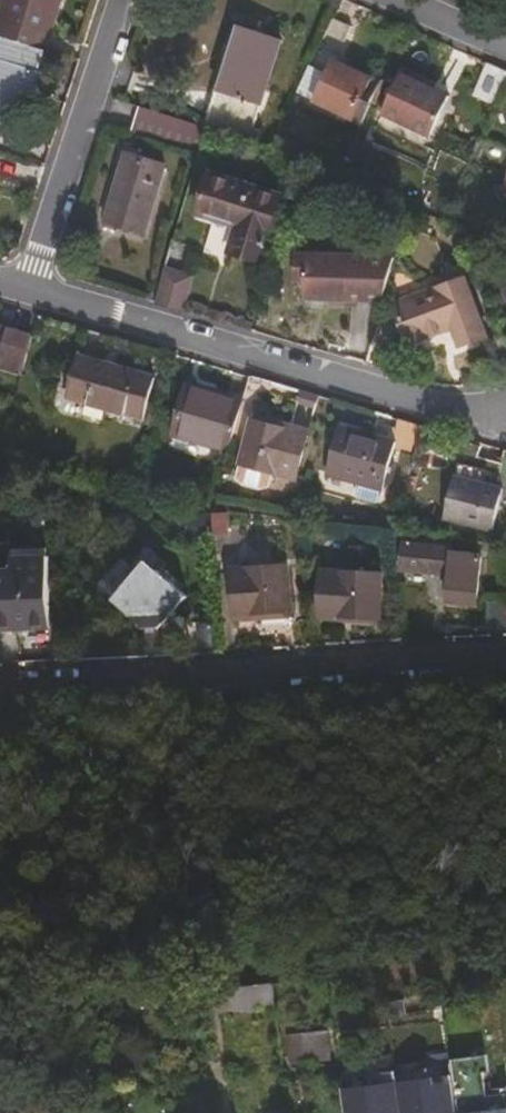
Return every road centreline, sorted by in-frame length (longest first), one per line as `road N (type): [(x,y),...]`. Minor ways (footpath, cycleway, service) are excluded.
road 1 (residential): [(505,661),(9,686)]
road 2 (residential): [(28,289),(505,422)]
road 3 (residential): [(121,0),(28,289)]
road 4 (residential): [(505,45),(386,0)]

